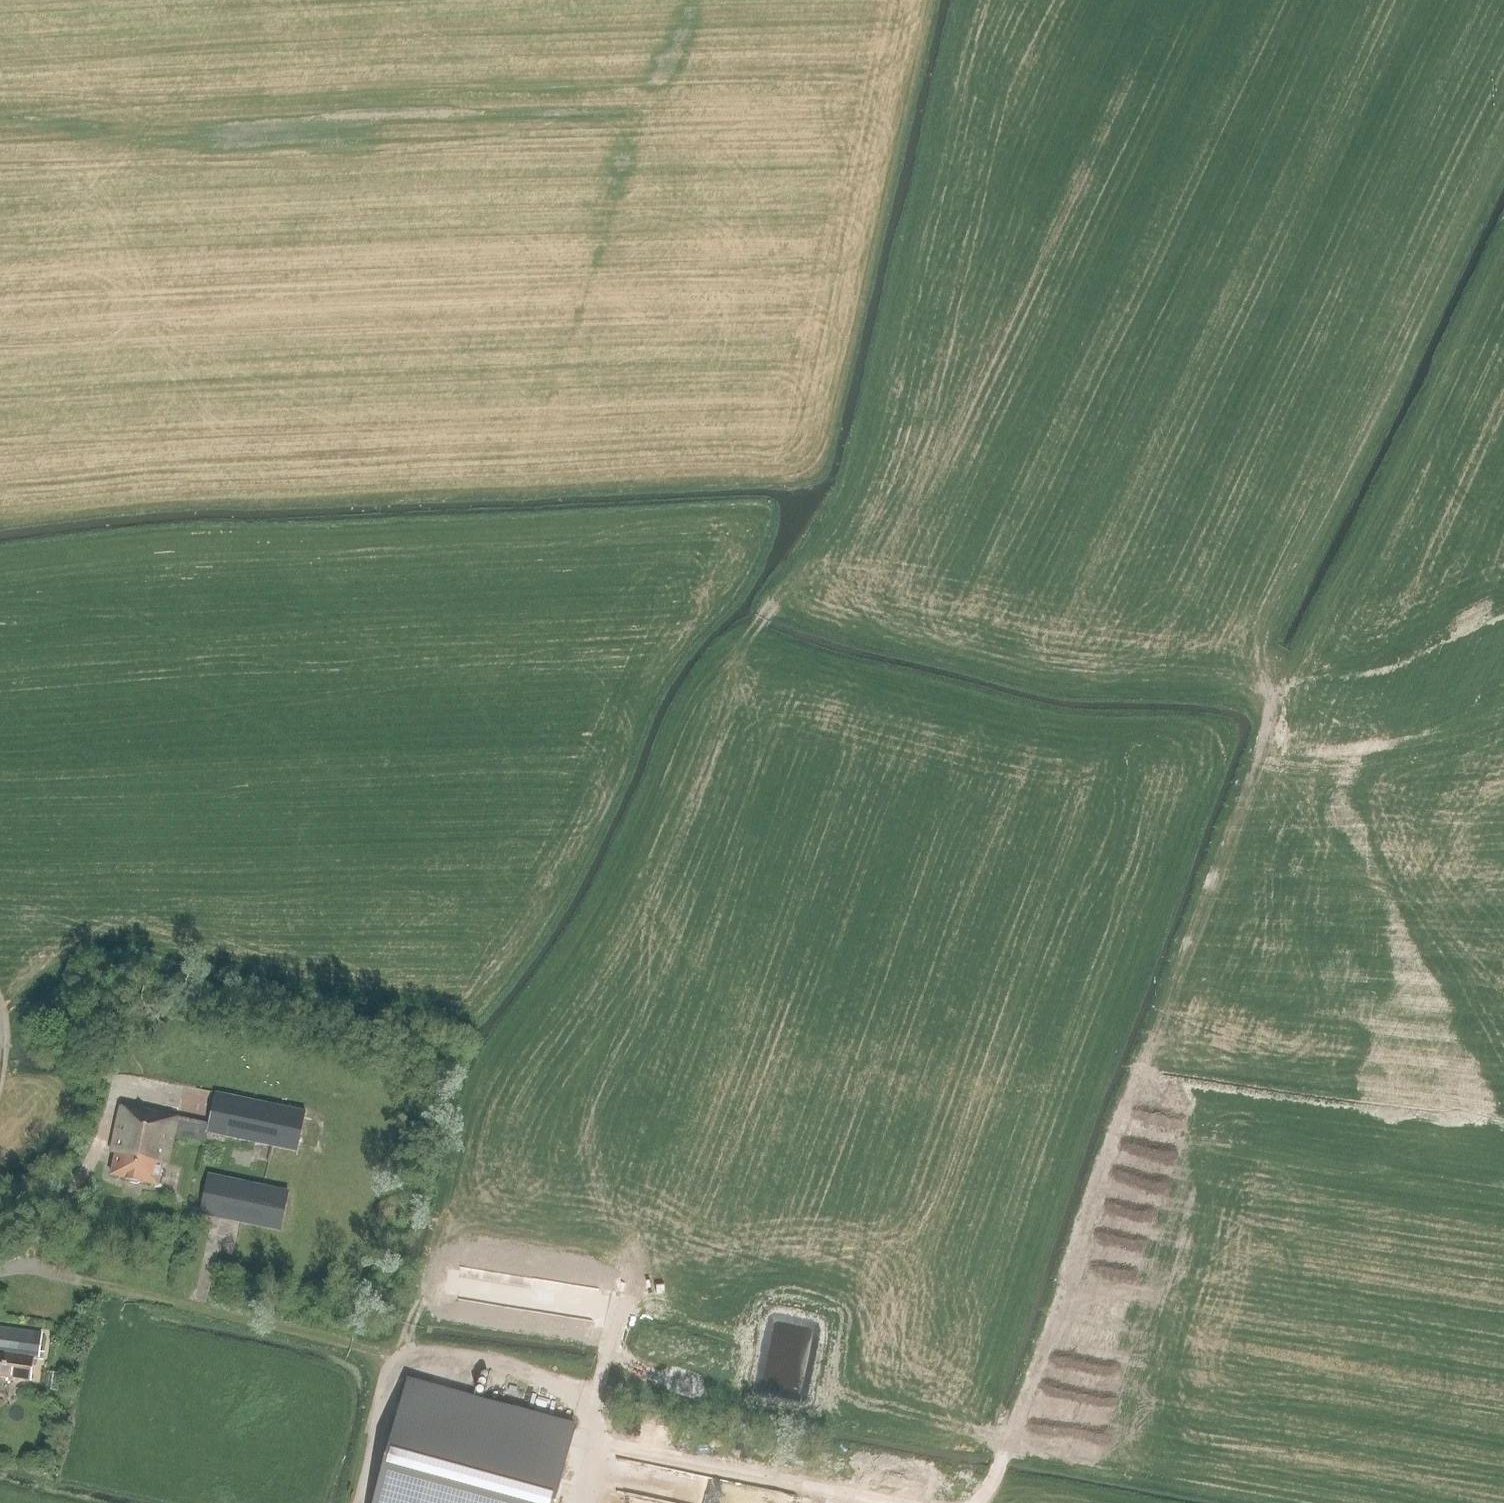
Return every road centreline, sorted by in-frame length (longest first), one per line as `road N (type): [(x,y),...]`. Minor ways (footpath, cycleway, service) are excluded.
road 1 (track): [(400,1360),(74,1279)]
road 2 (track): [(880,1502),(587,1441)]
road 3 (track): [(572,1502),(620,1302)]

